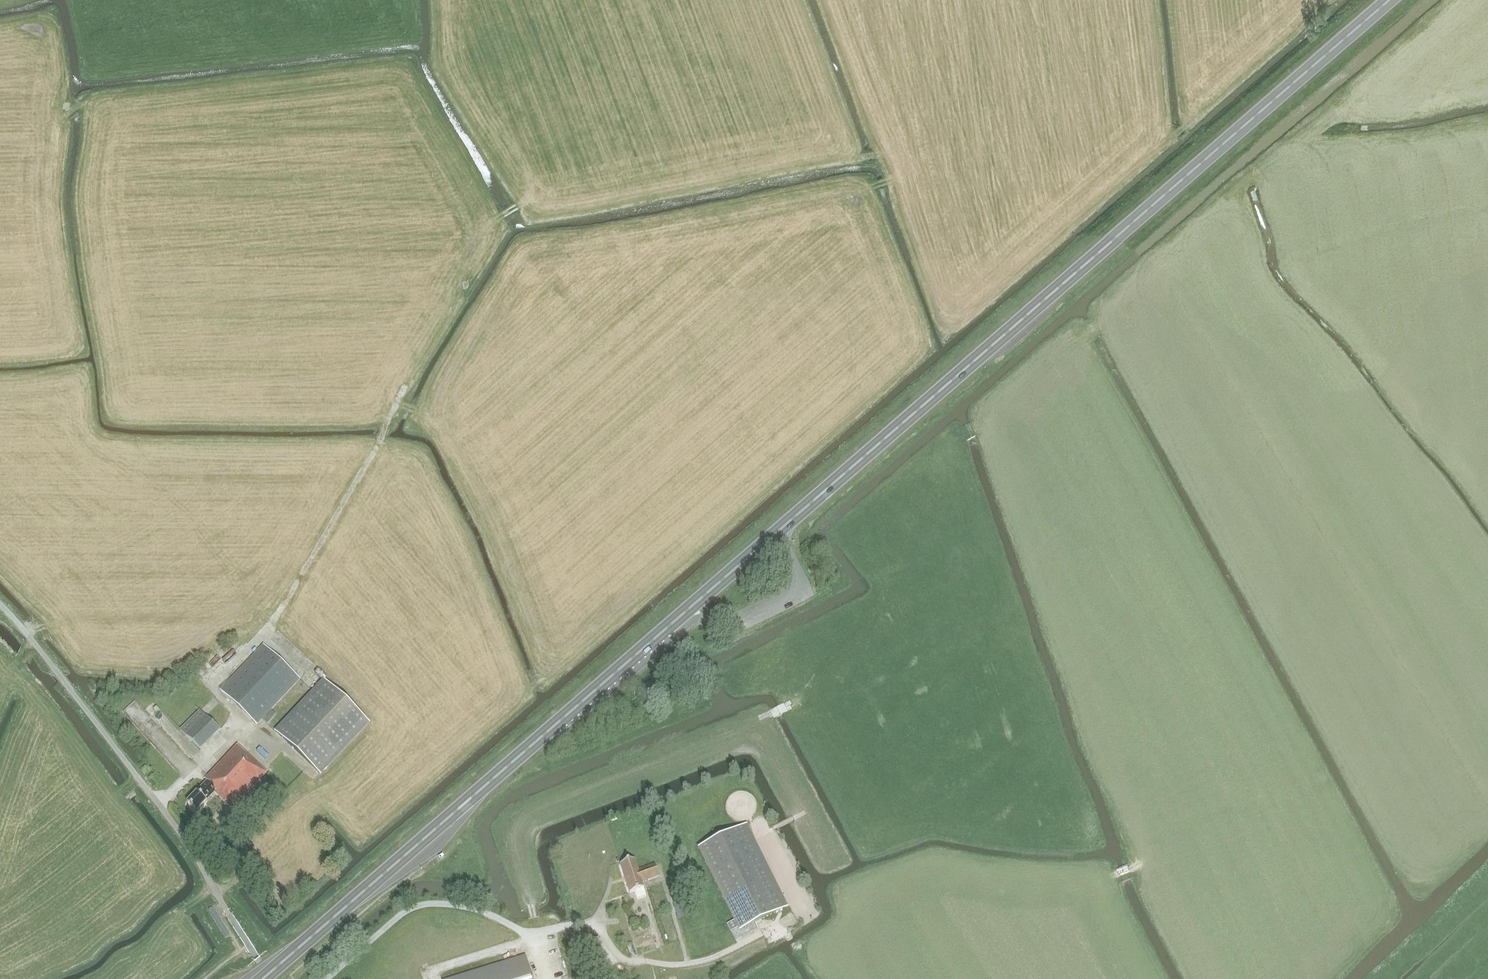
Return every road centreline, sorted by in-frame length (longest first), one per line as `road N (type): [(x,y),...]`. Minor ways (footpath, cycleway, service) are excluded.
road 1 (trunk): [(787,523),(1390,0)]
road 2 (trunk): [(262,978),(672,624)]
road 3 (unclassified): [(326,978),(405,910),(435,903),(473,908),(533,937),(602,925),(627,960),(696,962),(772,927),(797,946)]
road 4 (track): [(250,725),(213,684),(268,631),(409,382)]
road 5 (unclassified): [(216,894),(179,830),(0,604)]
road 6 (trunk): [(672,624),(787,523)]

